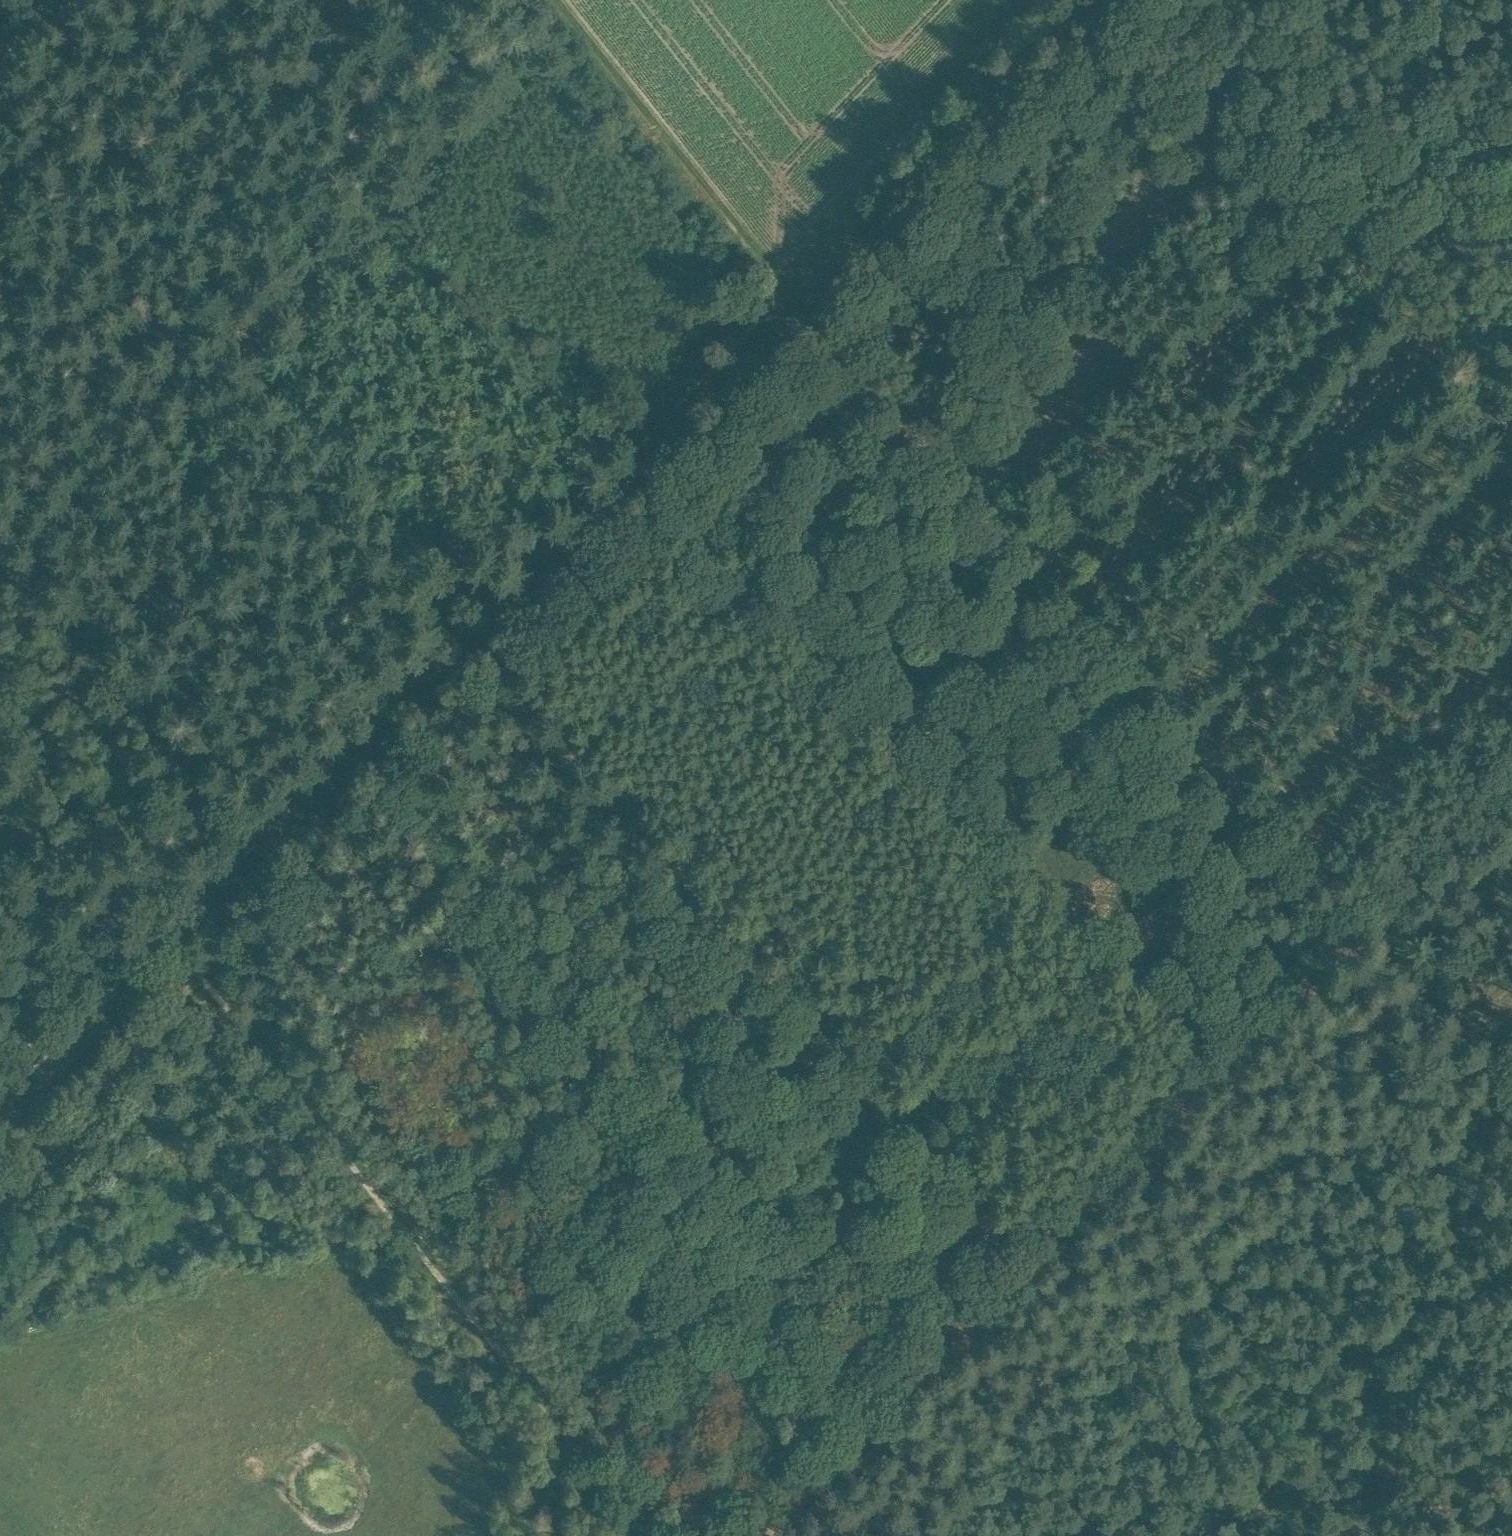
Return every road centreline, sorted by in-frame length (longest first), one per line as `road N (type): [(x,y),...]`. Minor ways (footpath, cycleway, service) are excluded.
road 1 (track): [(1085,0),(792,319),(208,914),(160,938)]
road 2 (track): [(783,1535),(1364,915)]
road 3 (track): [(661,1535),(200,974),(160,938)]
road 4 (track): [(844,354),(893,419),(1364,915)]
road 5 (track): [(200,974),(77,1124),(0,1203)]
road 6 (track): [(0,1128),(147,978),(160,938)]
road 7 (track): [(1364,915),(1511,1072)]
road 8 (track): [(1511,760),(1364,915)]

